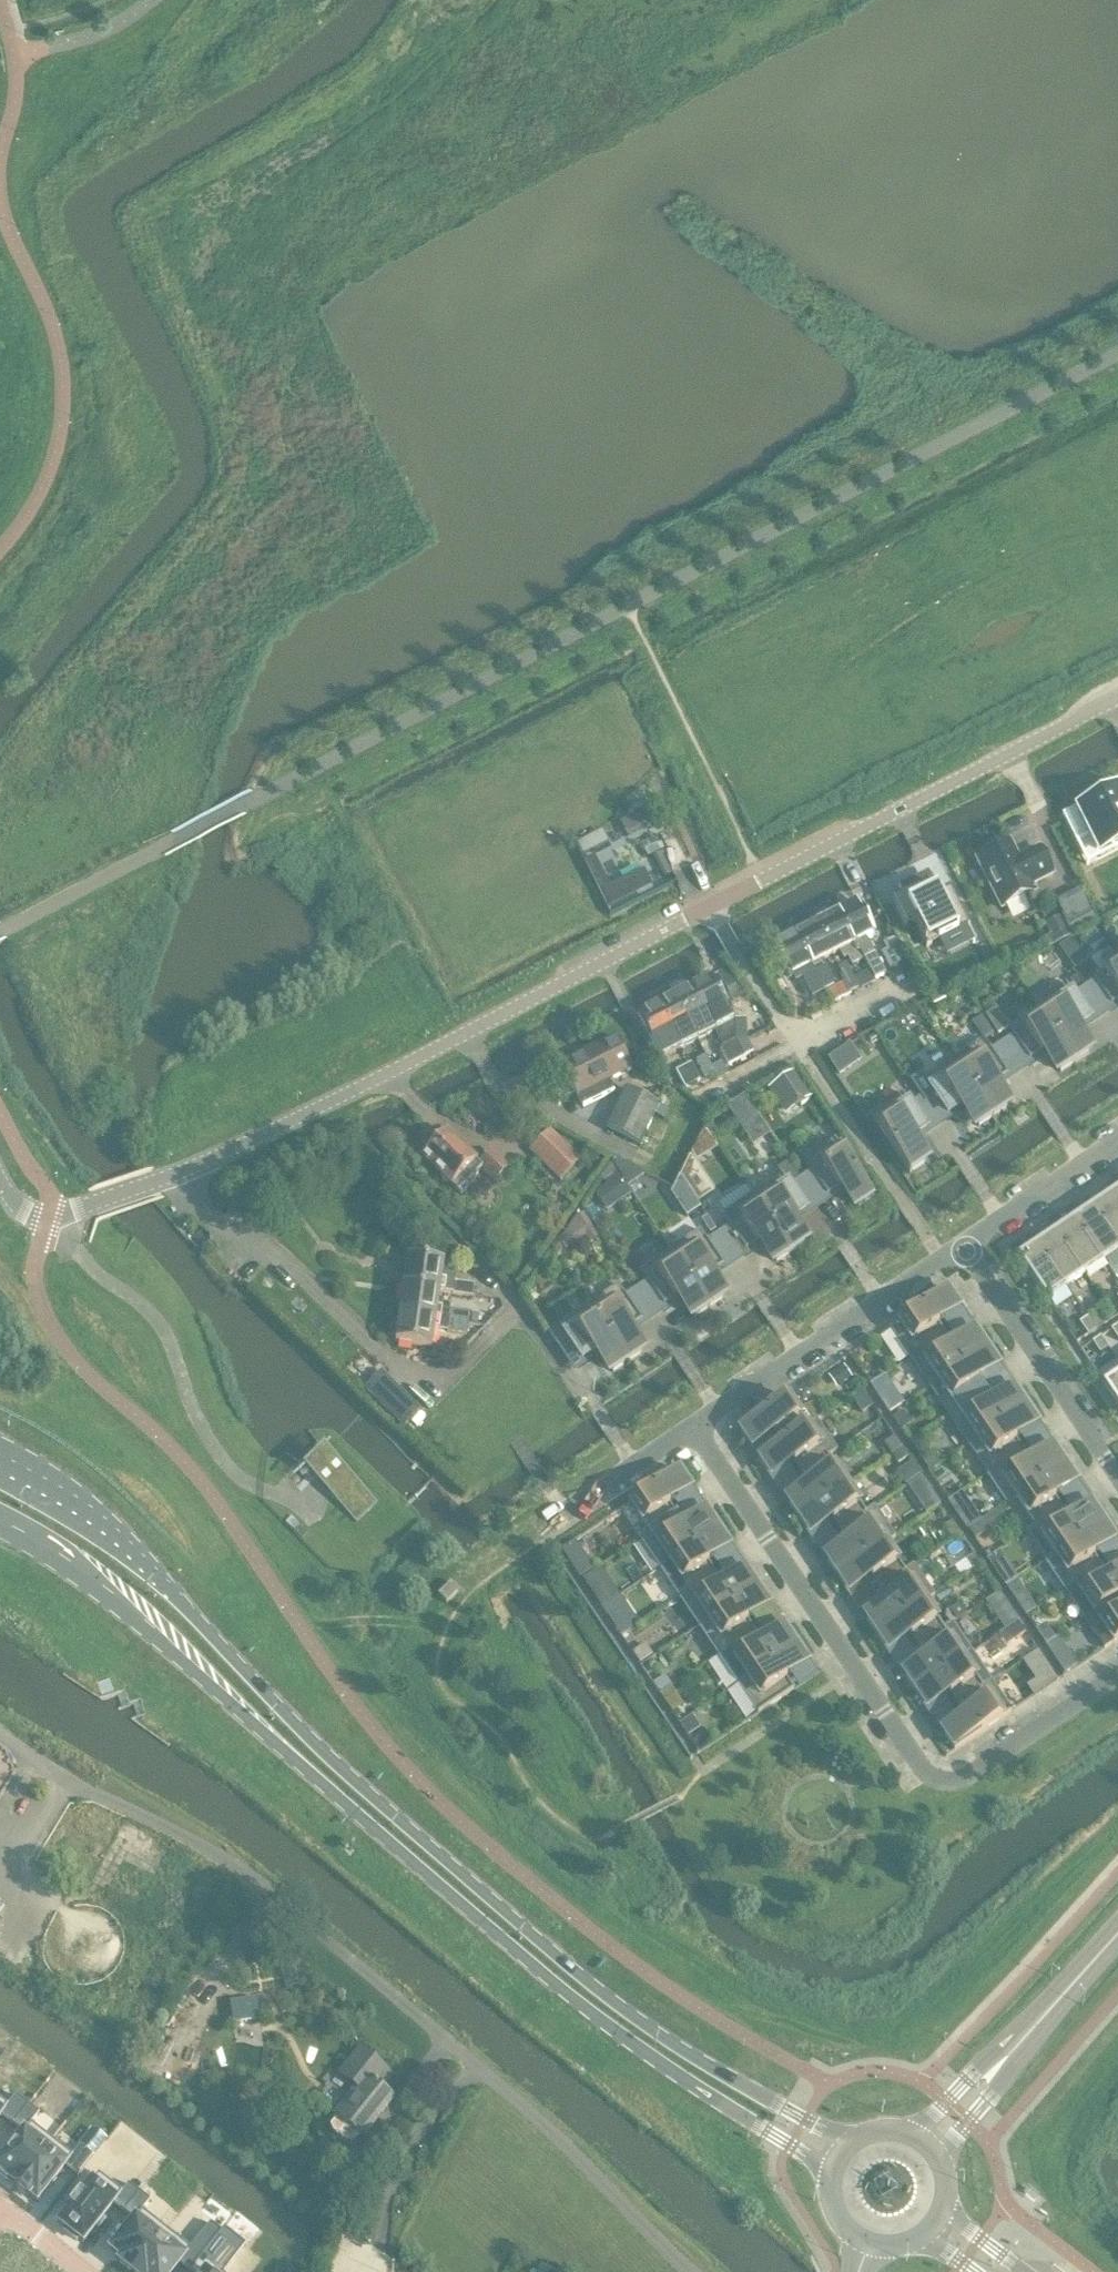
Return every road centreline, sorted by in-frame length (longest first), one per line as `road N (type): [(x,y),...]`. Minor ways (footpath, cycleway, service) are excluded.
road 1 (residential): [(45,1217),(241,1144),(1117,697)]
road 2 (secondary): [(848,2145),(614,2000),(315,1743),(100,1524),(0,1463)]
road 3 (secondary): [(0,1520),(52,1549),(607,2024),(832,2171)]
road 4 (unclassified): [(689,2271),(512,2094),(241,1869),(51,1769),(0,1733)]
road 5 (residential): [(690,1427),(928,1776),(947,1785),(965,1778),(1117,1676)]
road 6 (residential): [(962,1245),(690,1427)]
road 7 (residential): [(1117,1480),(962,1245)]
road 8 (residential): [(1117,1140),(962,1245)]
road 9 (tertiary): [(1009,2055),(1117,1934)]
road 10 (residential): [(690,1427),(561,1513)]
road 11 (tertiary): [(1009,2055),(973,2074),(915,2136)]
road 12 (tertiary): [(937,2155),(987,2097),(1009,2055)]

